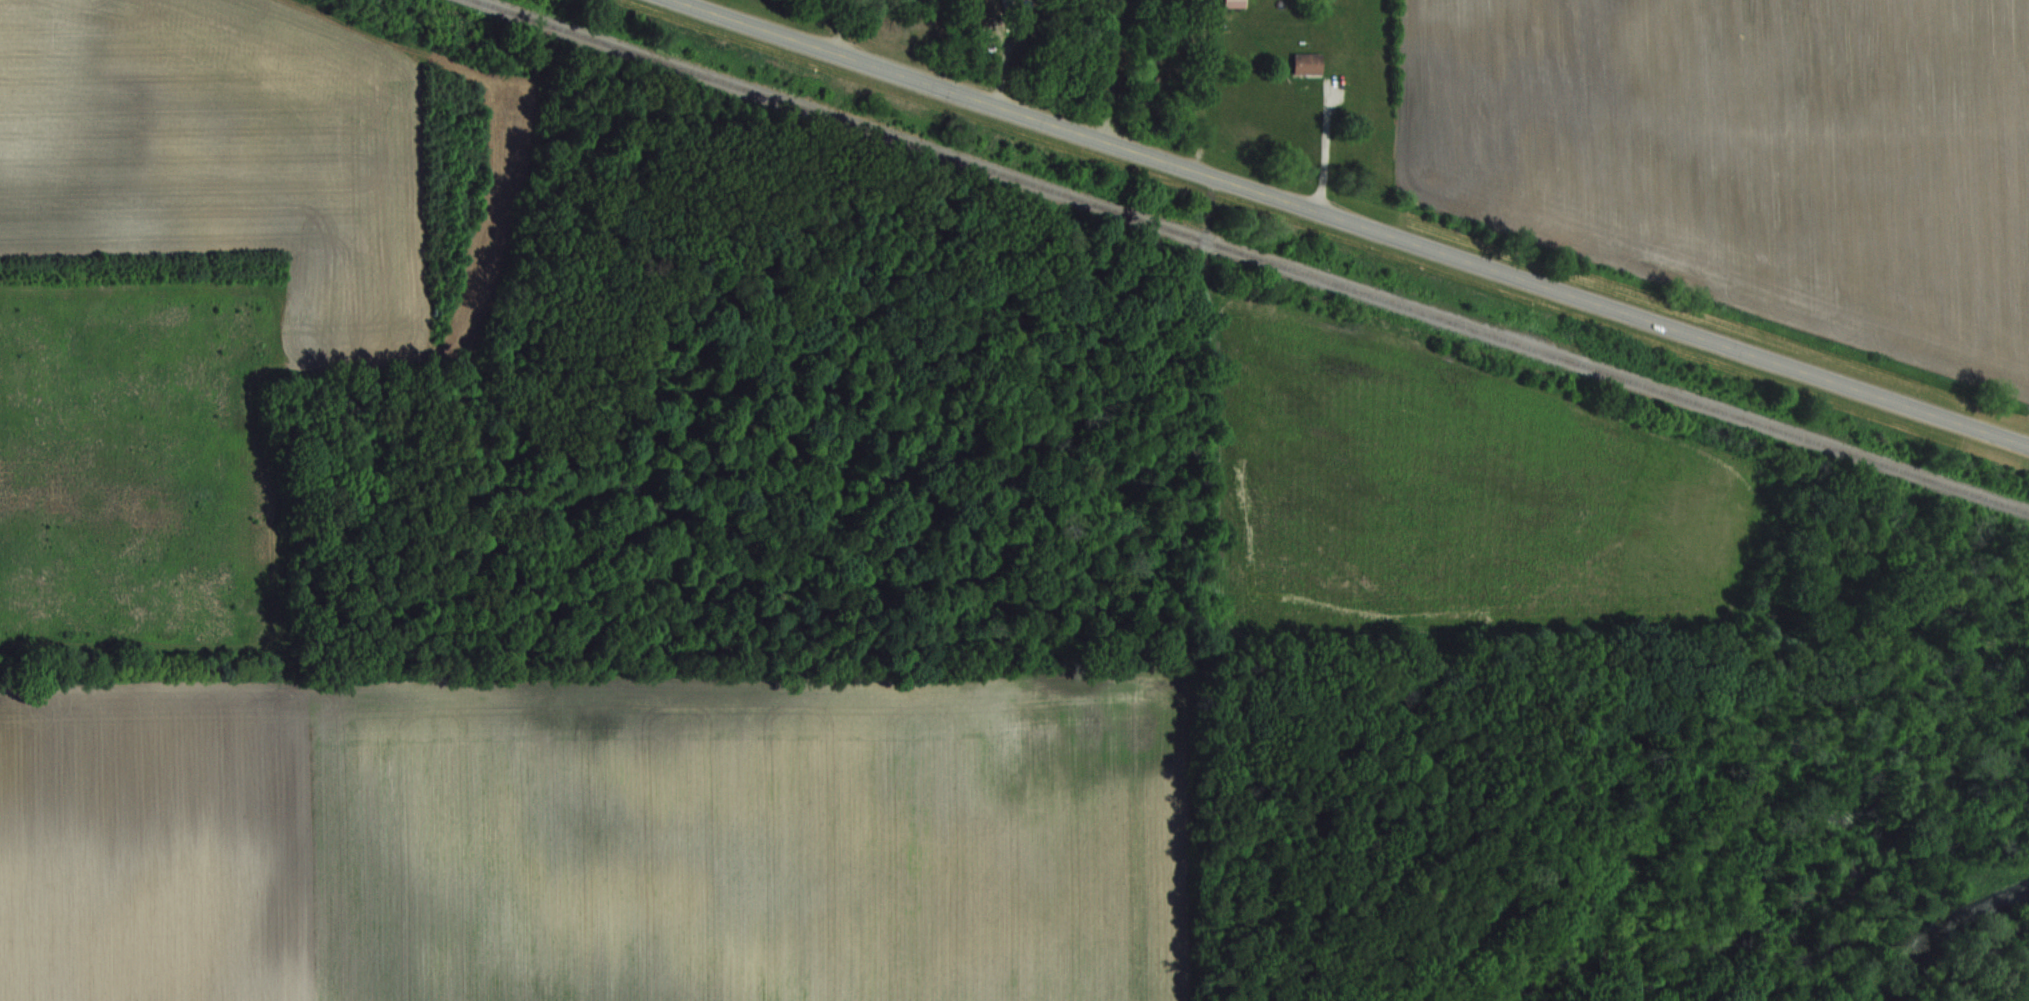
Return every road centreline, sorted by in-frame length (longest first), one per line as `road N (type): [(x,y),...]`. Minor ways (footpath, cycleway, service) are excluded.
road 1 (secondary): [(2028,445),(683,0)]

